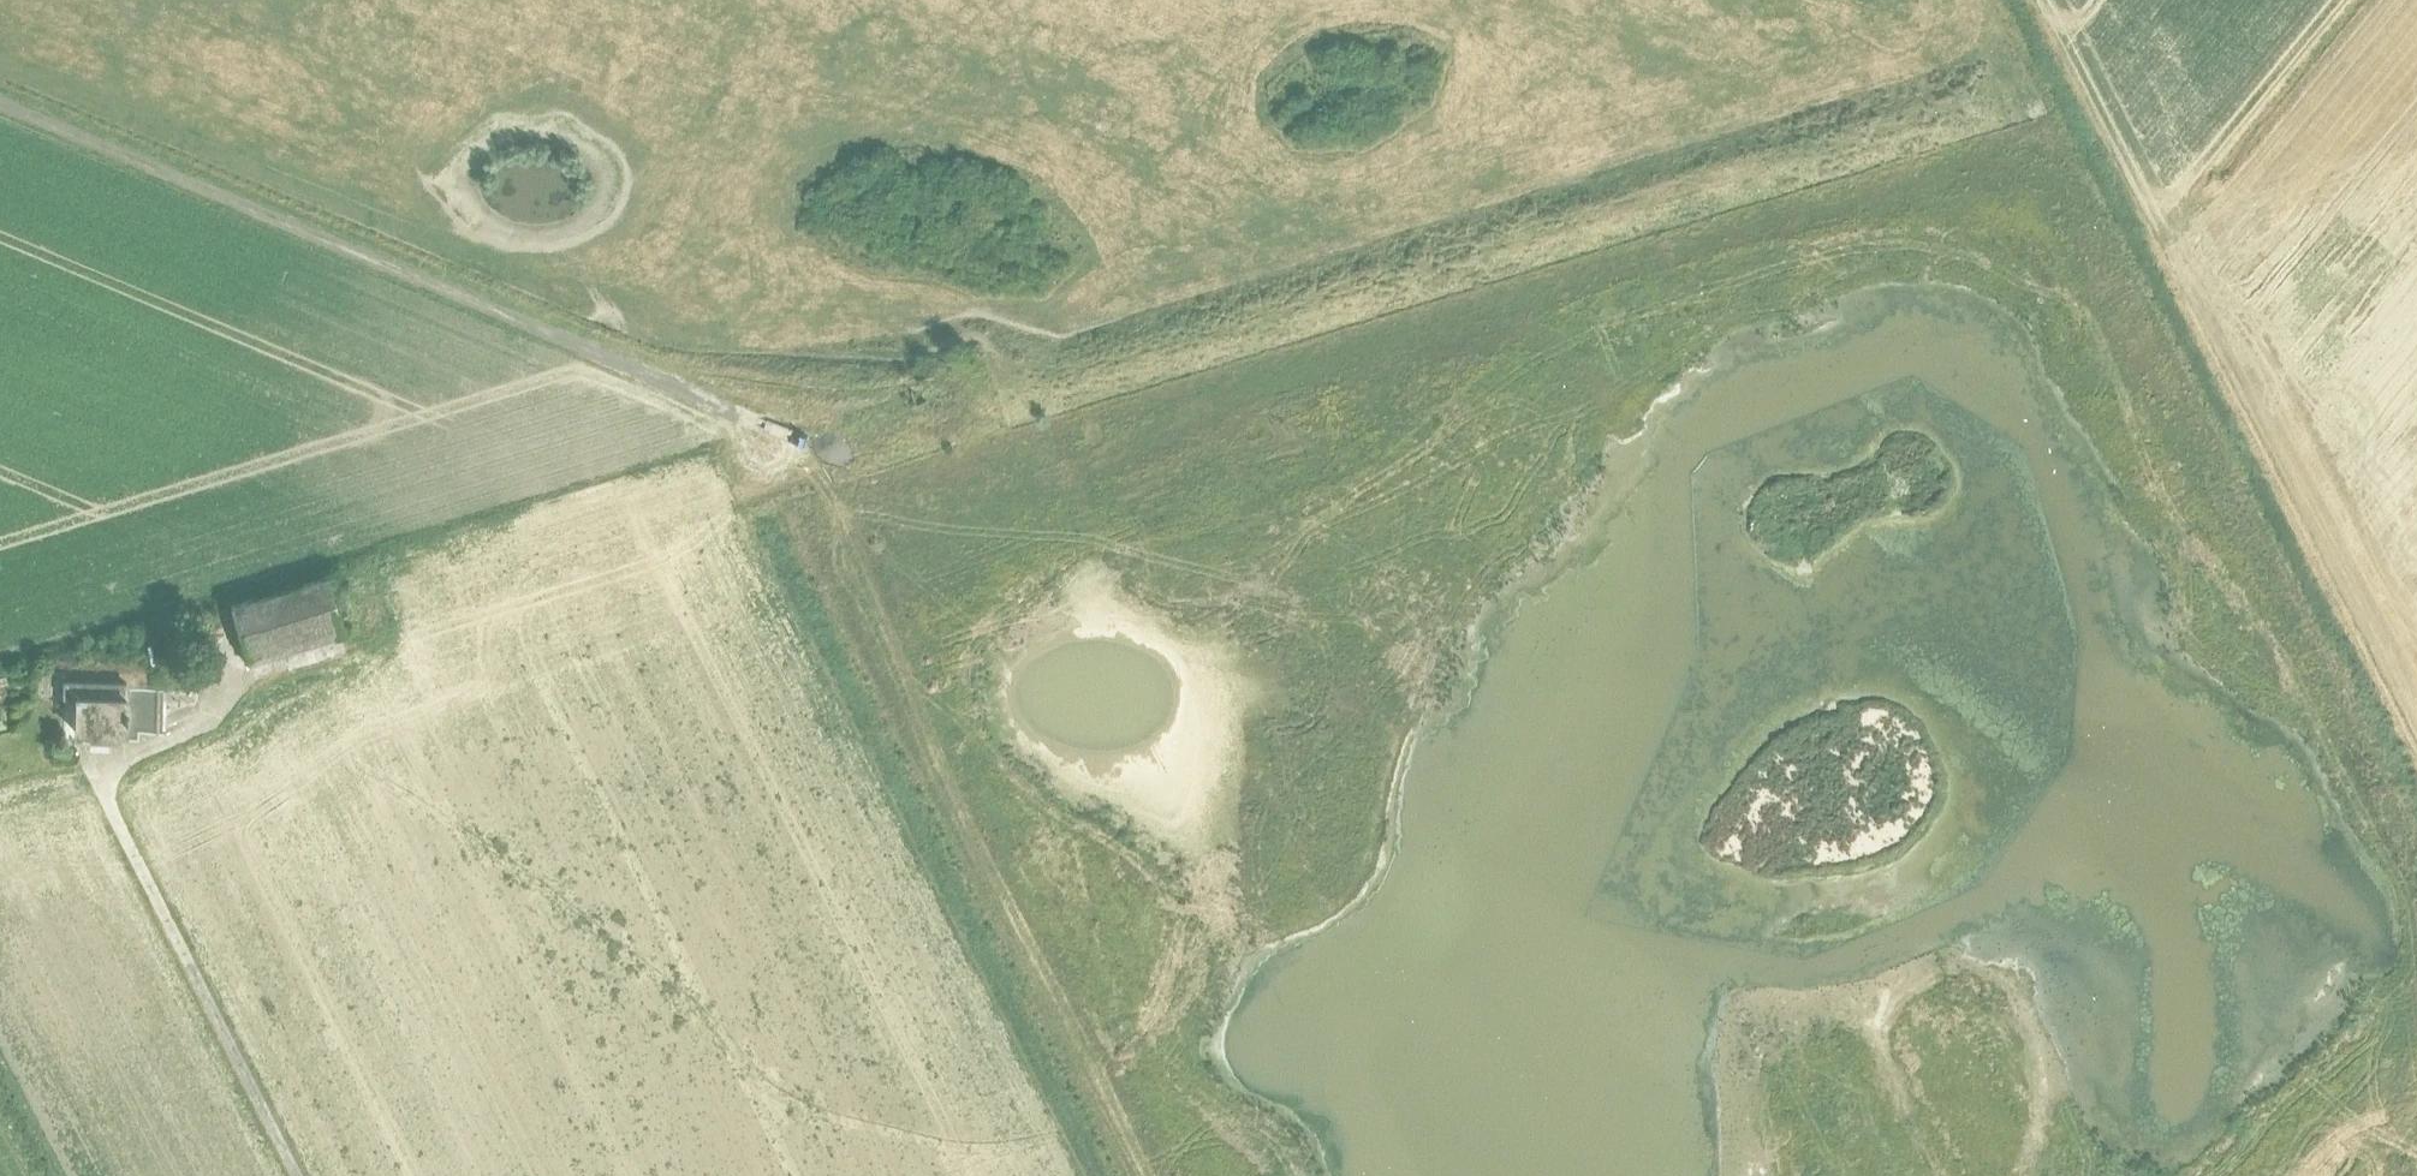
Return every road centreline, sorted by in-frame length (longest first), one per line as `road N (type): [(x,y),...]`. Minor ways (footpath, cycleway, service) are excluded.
road 1 (track): [(0,107),(682,389)]

